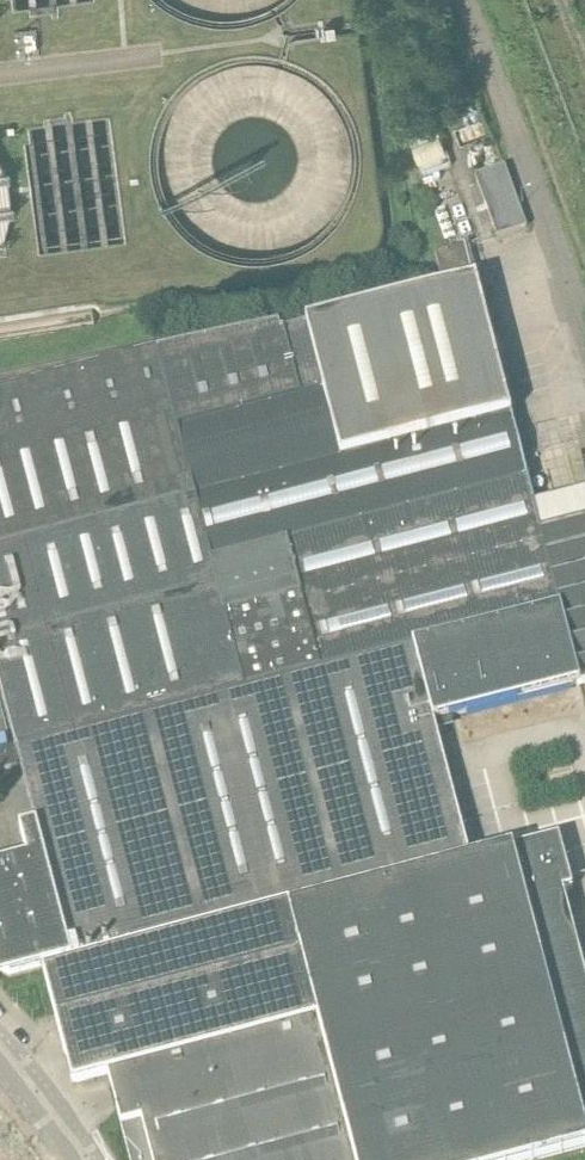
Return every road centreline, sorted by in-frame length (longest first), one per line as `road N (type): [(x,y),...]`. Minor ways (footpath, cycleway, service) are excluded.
road 1 (unclassified): [(584,339),(463,0)]
road 2 (residential): [(83,1159),(0,1051)]

